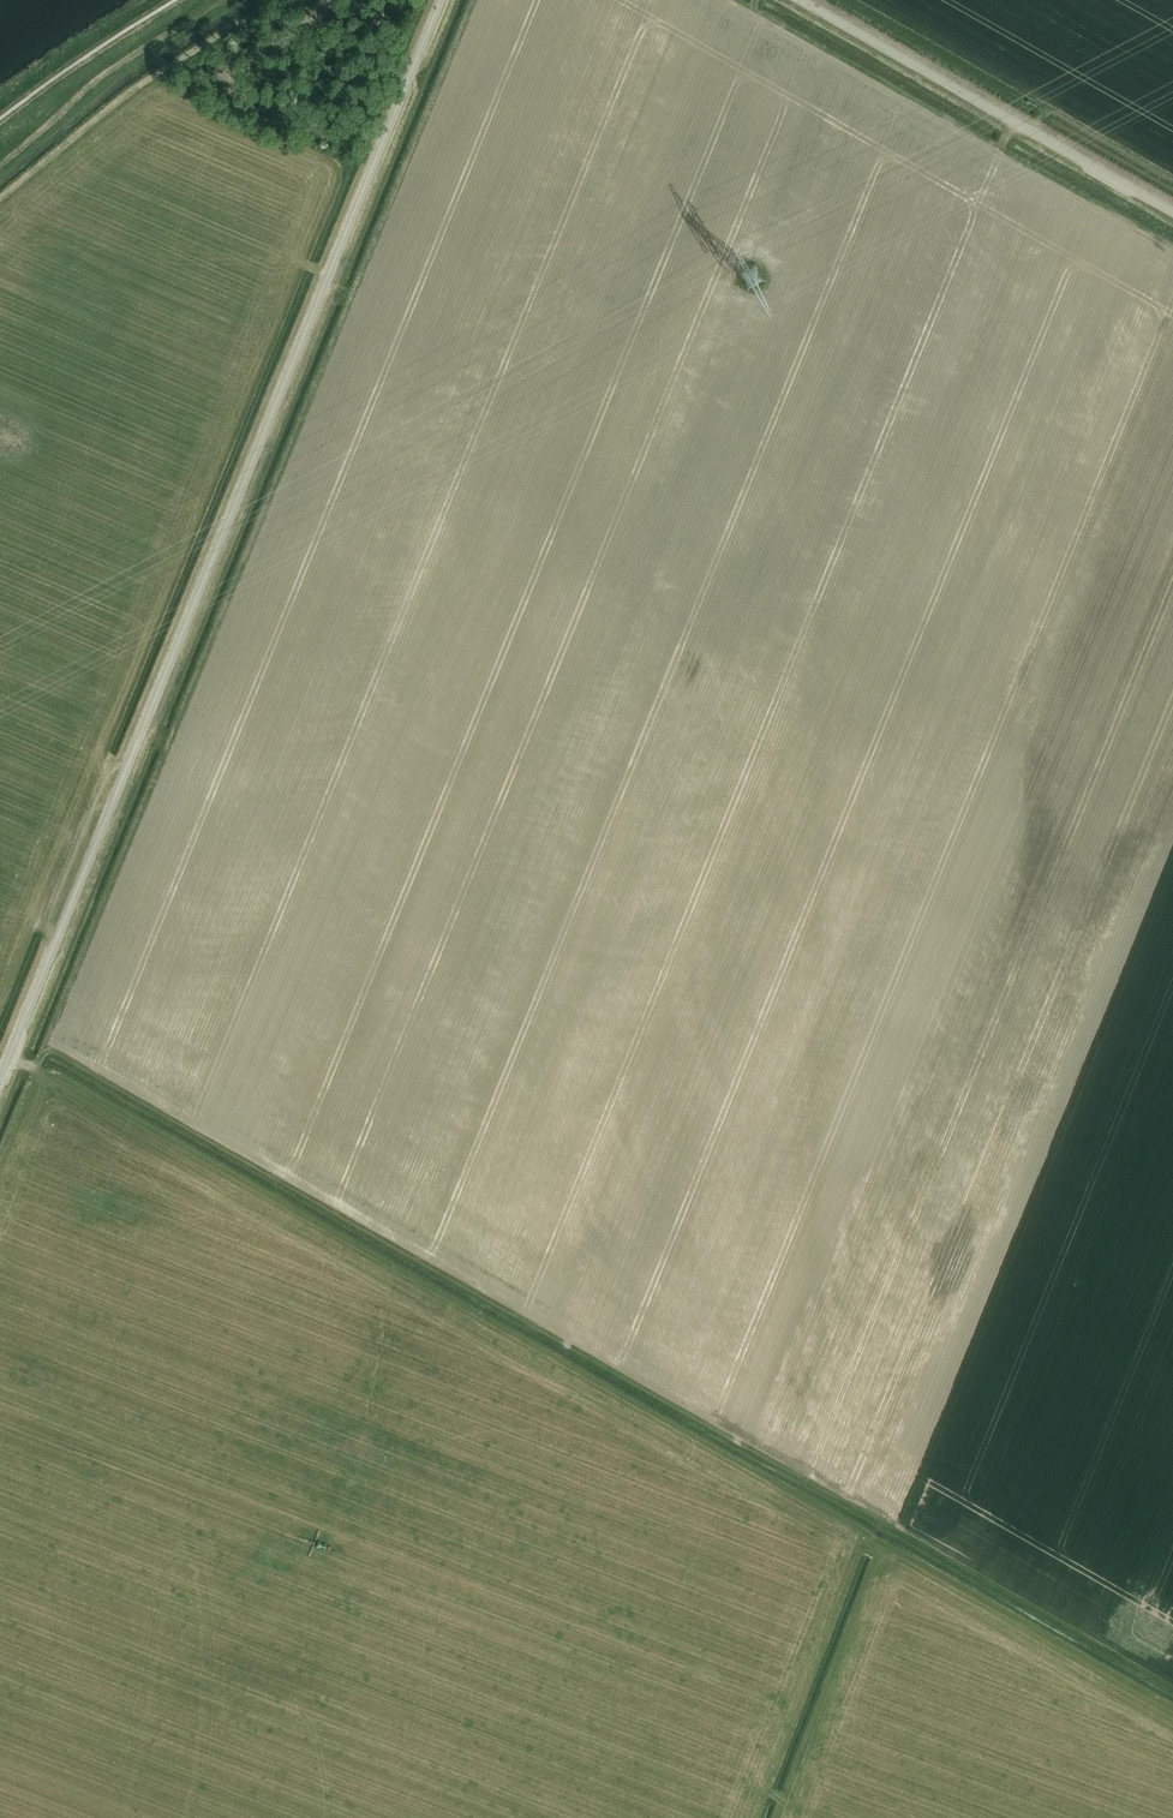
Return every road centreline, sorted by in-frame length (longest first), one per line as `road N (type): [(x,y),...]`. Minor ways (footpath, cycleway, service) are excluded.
road 1 (unclassified): [(0,1079),(440,0)]
road 2 (unclassified): [(1172,211),(802,0)]

